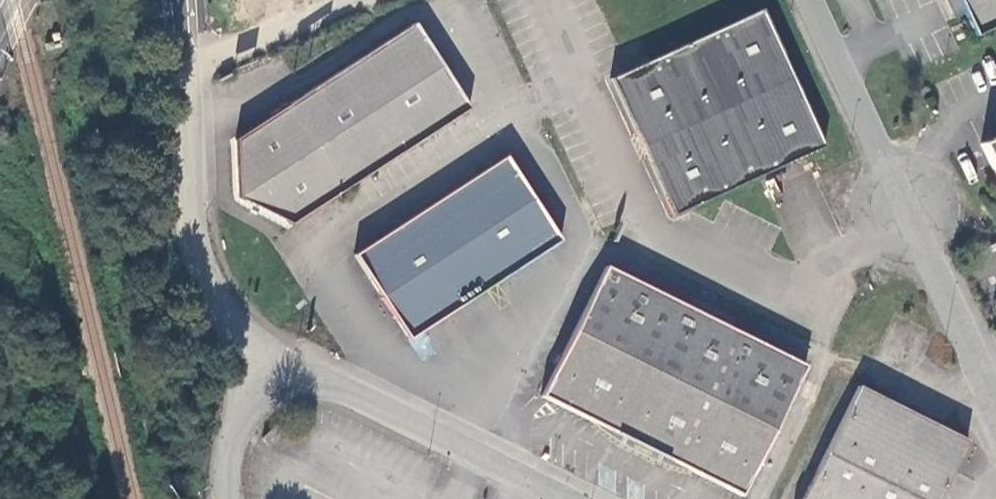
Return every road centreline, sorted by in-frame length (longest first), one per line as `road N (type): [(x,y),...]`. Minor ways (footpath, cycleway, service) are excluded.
road 1 (unclassified): [(995,406),(811,0)]
road 2 (unclassified): [(179,0),(195,245),(204,277),(244,346)]
road 3 (unclassified): [(244,346),(561,498)]
road 4 (unclassified): [(244,346),(227,498)]

